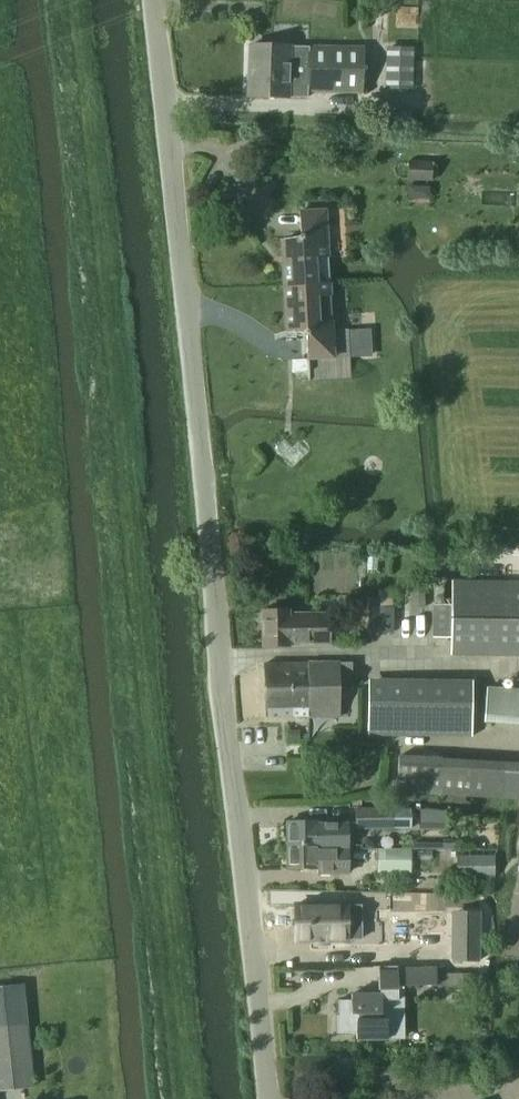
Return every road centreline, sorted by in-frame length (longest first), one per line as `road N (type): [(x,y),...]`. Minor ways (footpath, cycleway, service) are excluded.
road 1 (tertiary): [(268,1098),(152,0)]

